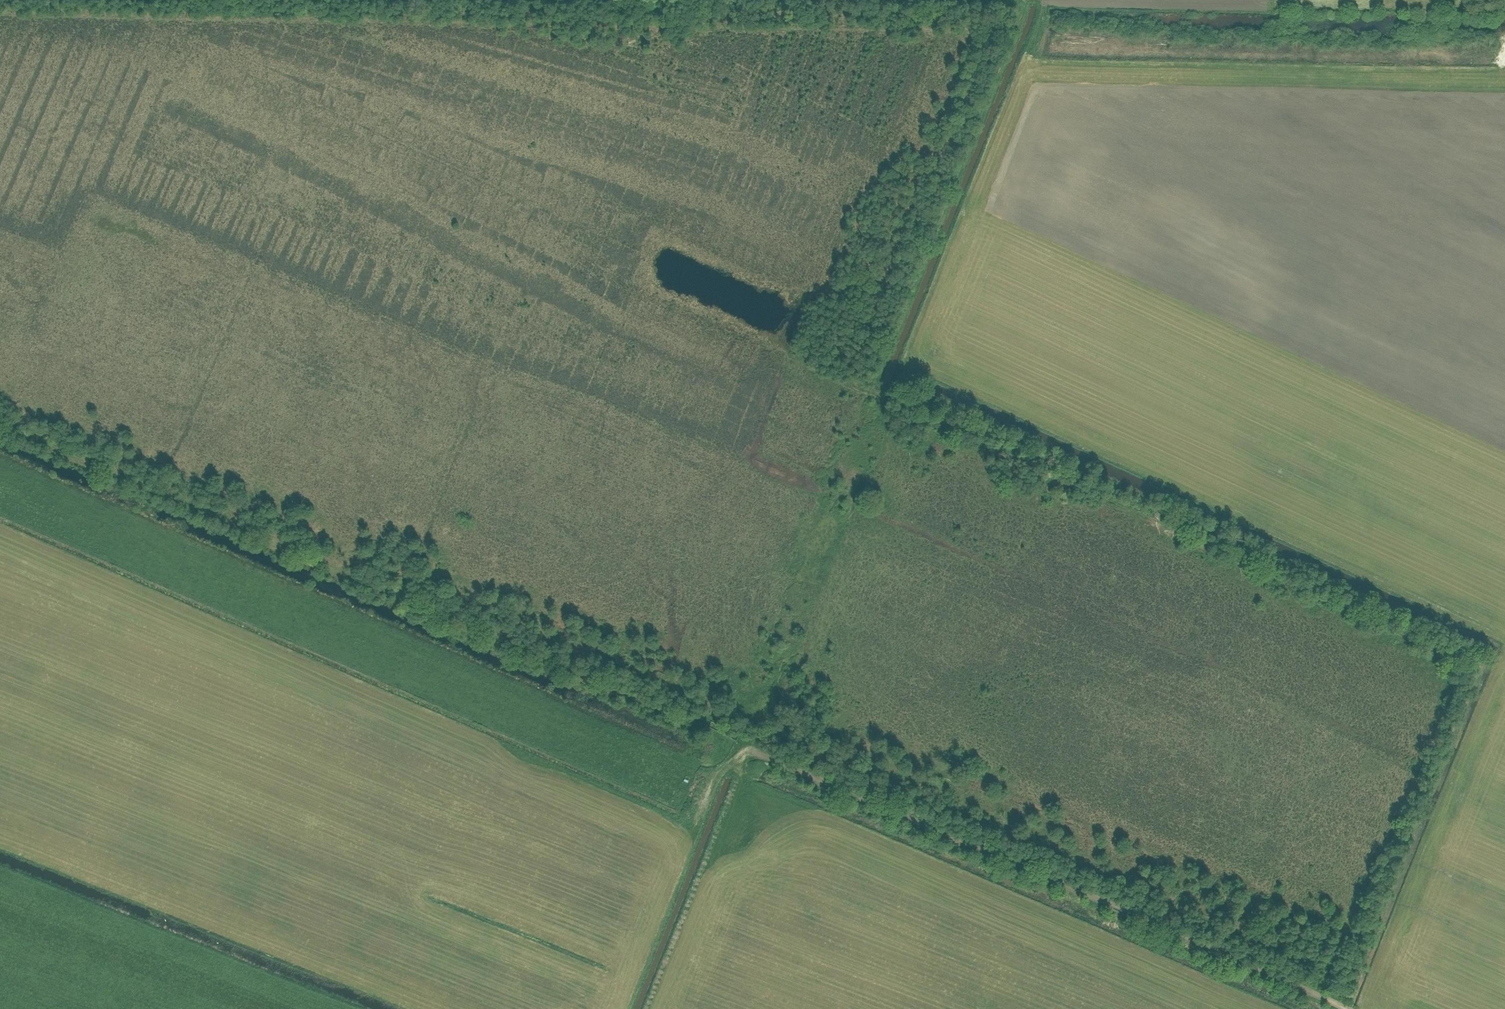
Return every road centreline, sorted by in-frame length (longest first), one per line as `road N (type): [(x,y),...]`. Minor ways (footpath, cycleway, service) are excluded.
road 1 (track): [(1341,1008),(747,751),(733,736),(686,724),(0,425)]

